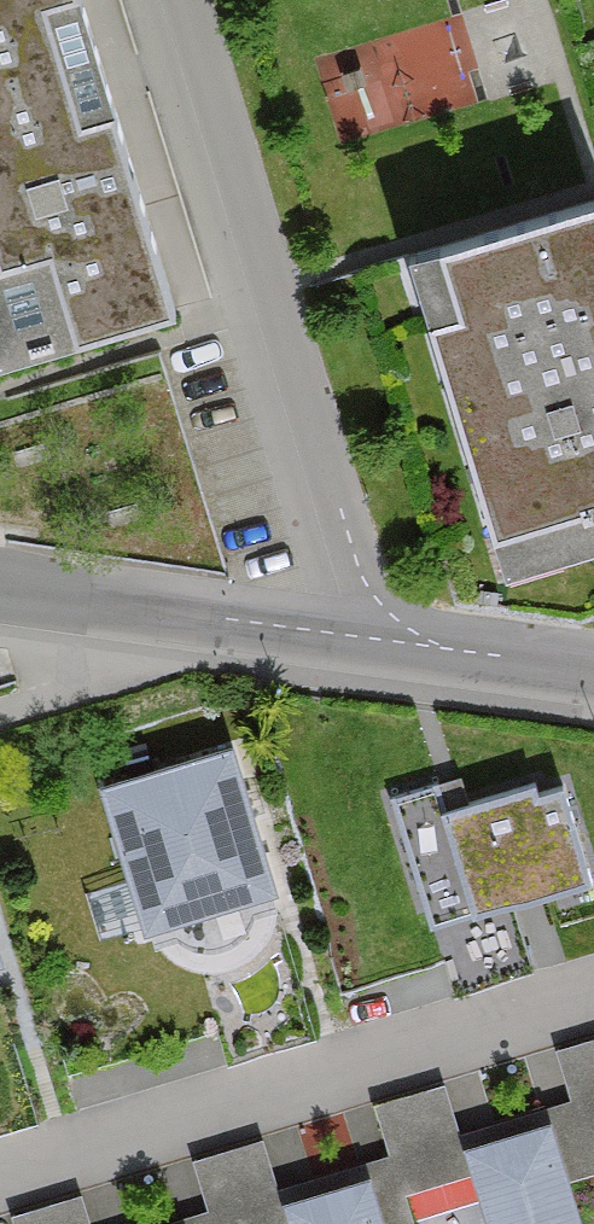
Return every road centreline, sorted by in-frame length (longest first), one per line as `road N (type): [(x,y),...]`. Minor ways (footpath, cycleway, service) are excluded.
road 1 (residential): [(355,636),(359,573),(173,0)]
road 2 (residential): [(593,991),(0,1167)]
road 3 (residential): [(0,589),(355,636)]
road 4 (residential): [(355,636),(593,668)]

